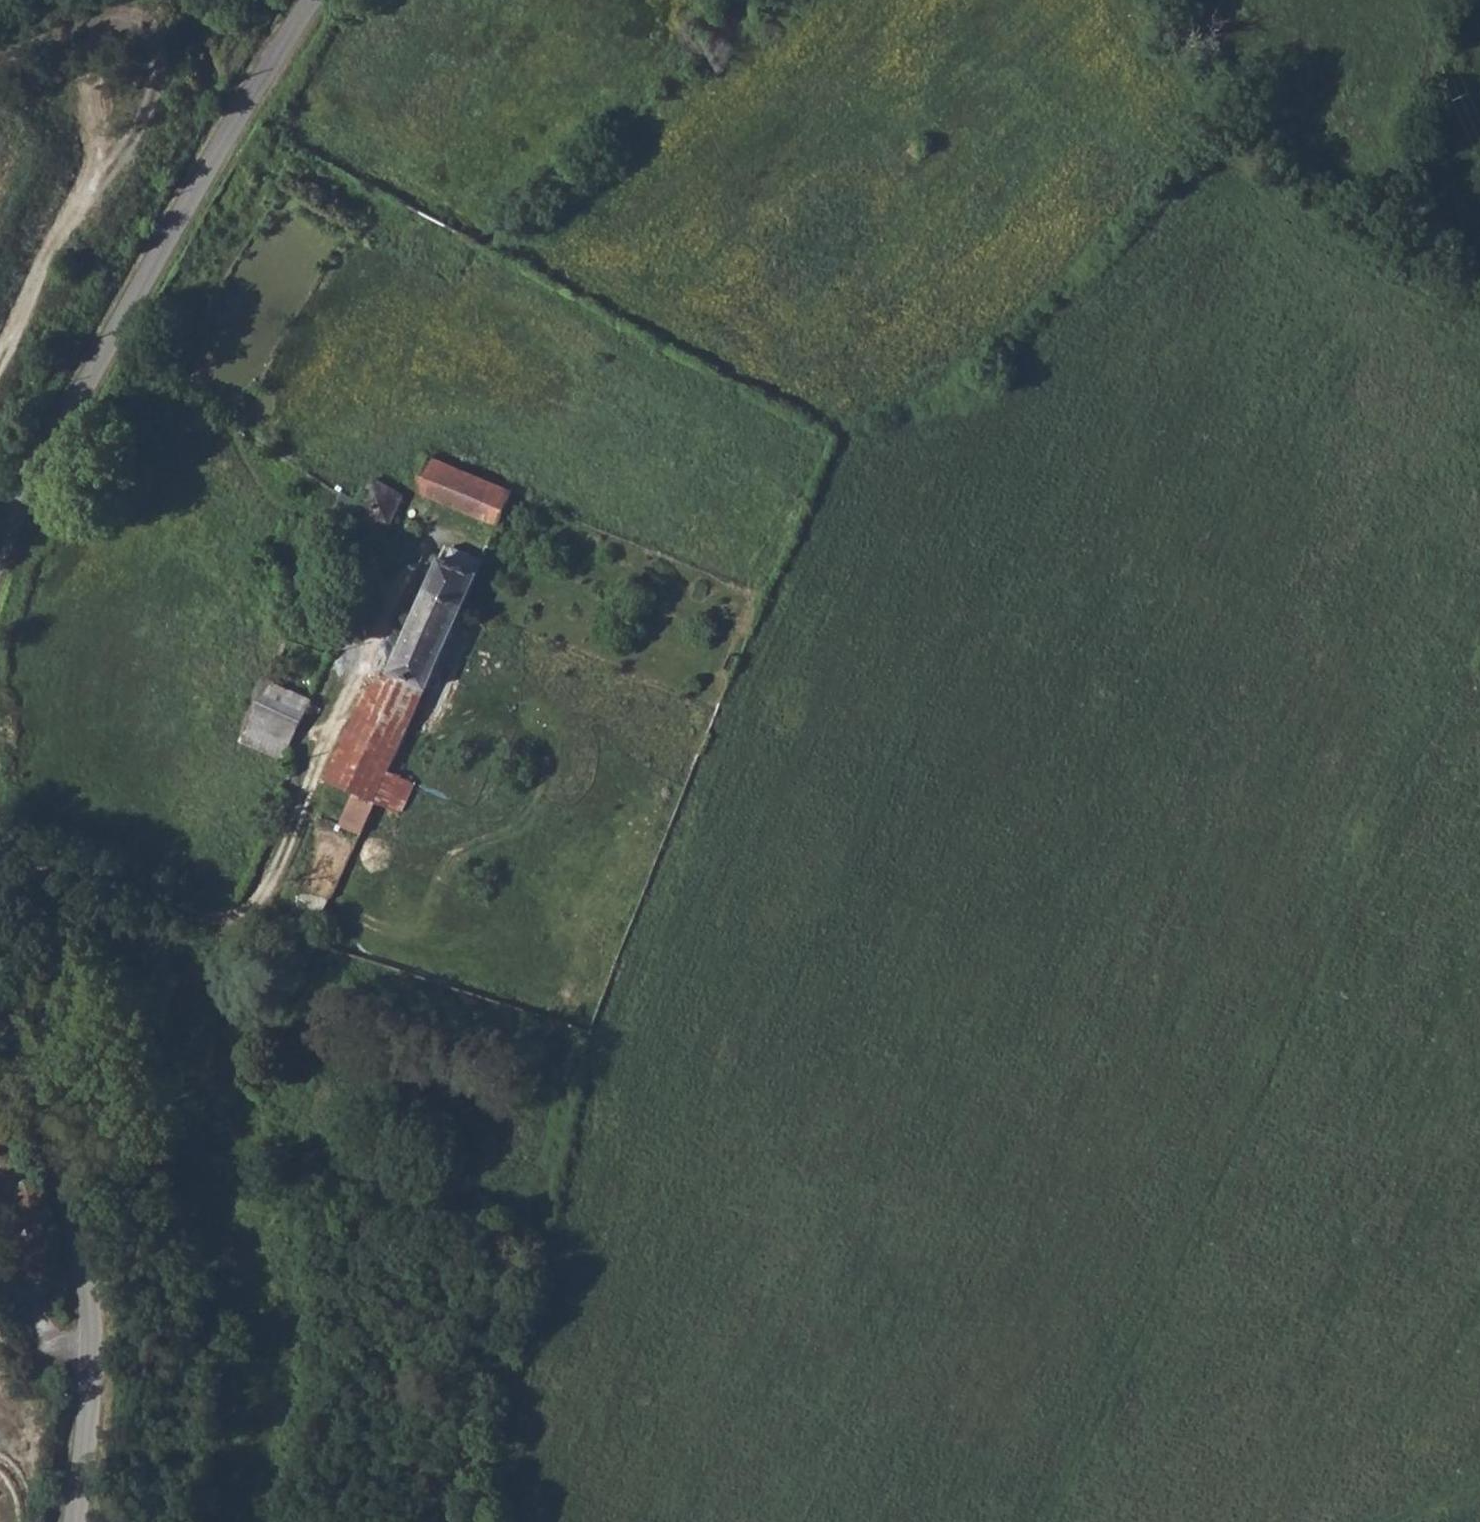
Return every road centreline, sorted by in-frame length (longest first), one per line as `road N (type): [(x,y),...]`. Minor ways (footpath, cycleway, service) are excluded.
road 1 (unclassified): [(314,0),(224,136),(0,555)]
road 2 (track): [(0,851),(240,936),(388,601)]
road 3 (unclassified): [(0,1043),(85,1303),(93,1380),(77,1521)]

